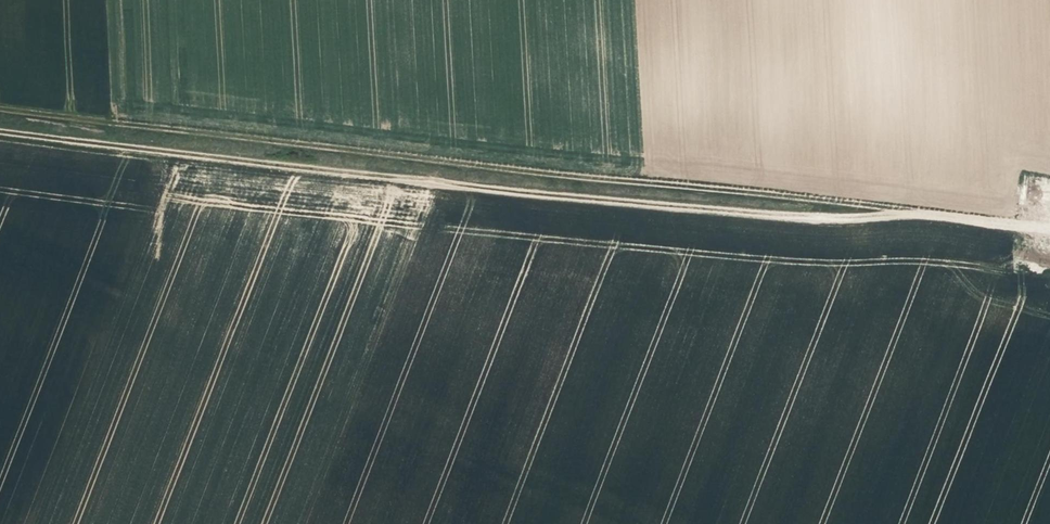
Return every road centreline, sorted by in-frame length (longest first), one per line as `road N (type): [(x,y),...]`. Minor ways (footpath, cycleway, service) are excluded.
road 1 (track): [(1049,224),(945,217),(844,222),(0,127)]
road 2 (track): [(945,217),(0,108)]

